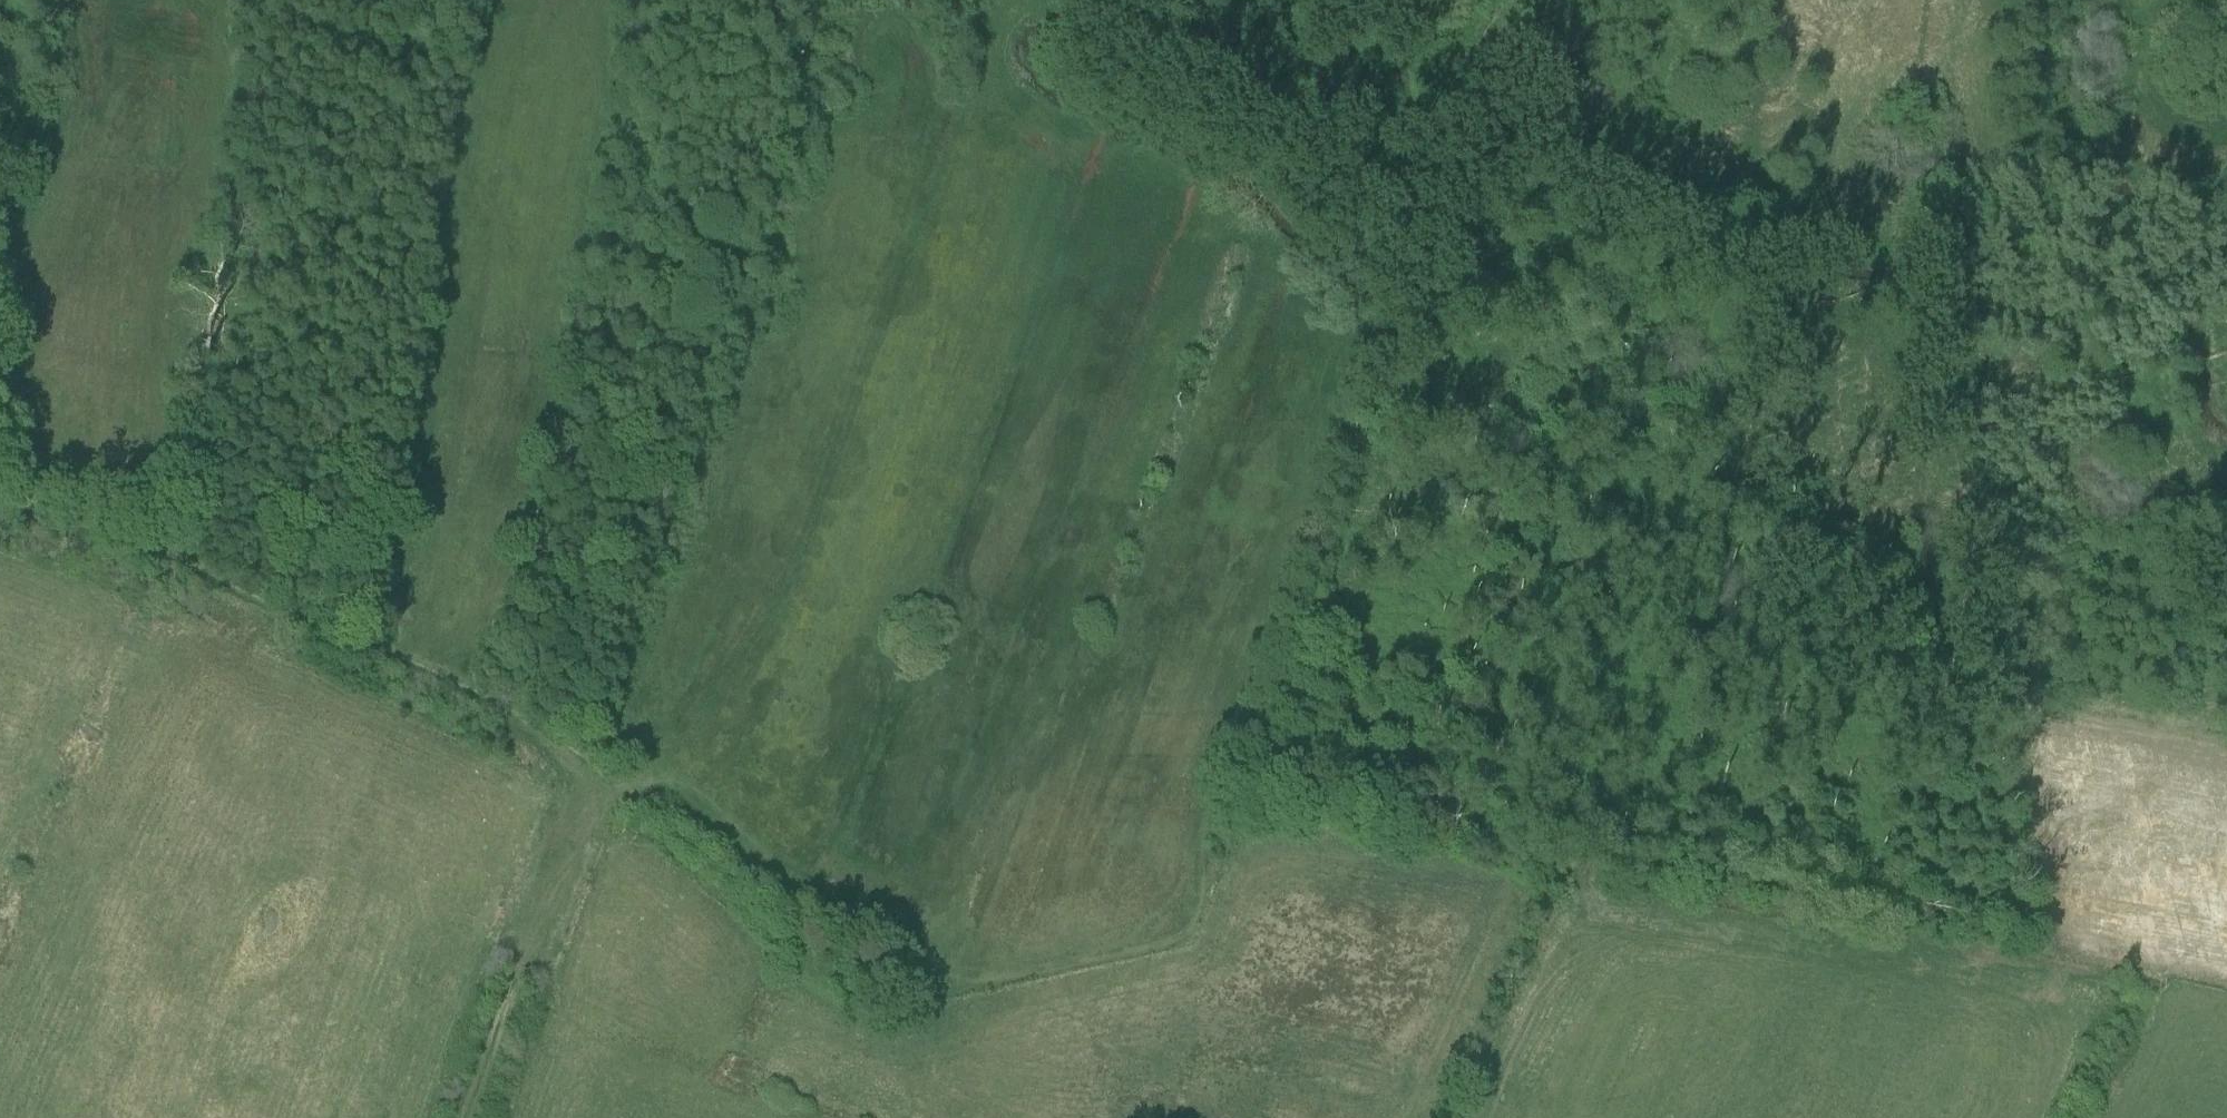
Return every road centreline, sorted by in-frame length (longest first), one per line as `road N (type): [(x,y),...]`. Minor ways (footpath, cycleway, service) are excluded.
road 1 (track): [(0,490),(165,547),(509,706),(584,759)]
road 2 (track): [(453,1117),(584,759)]

